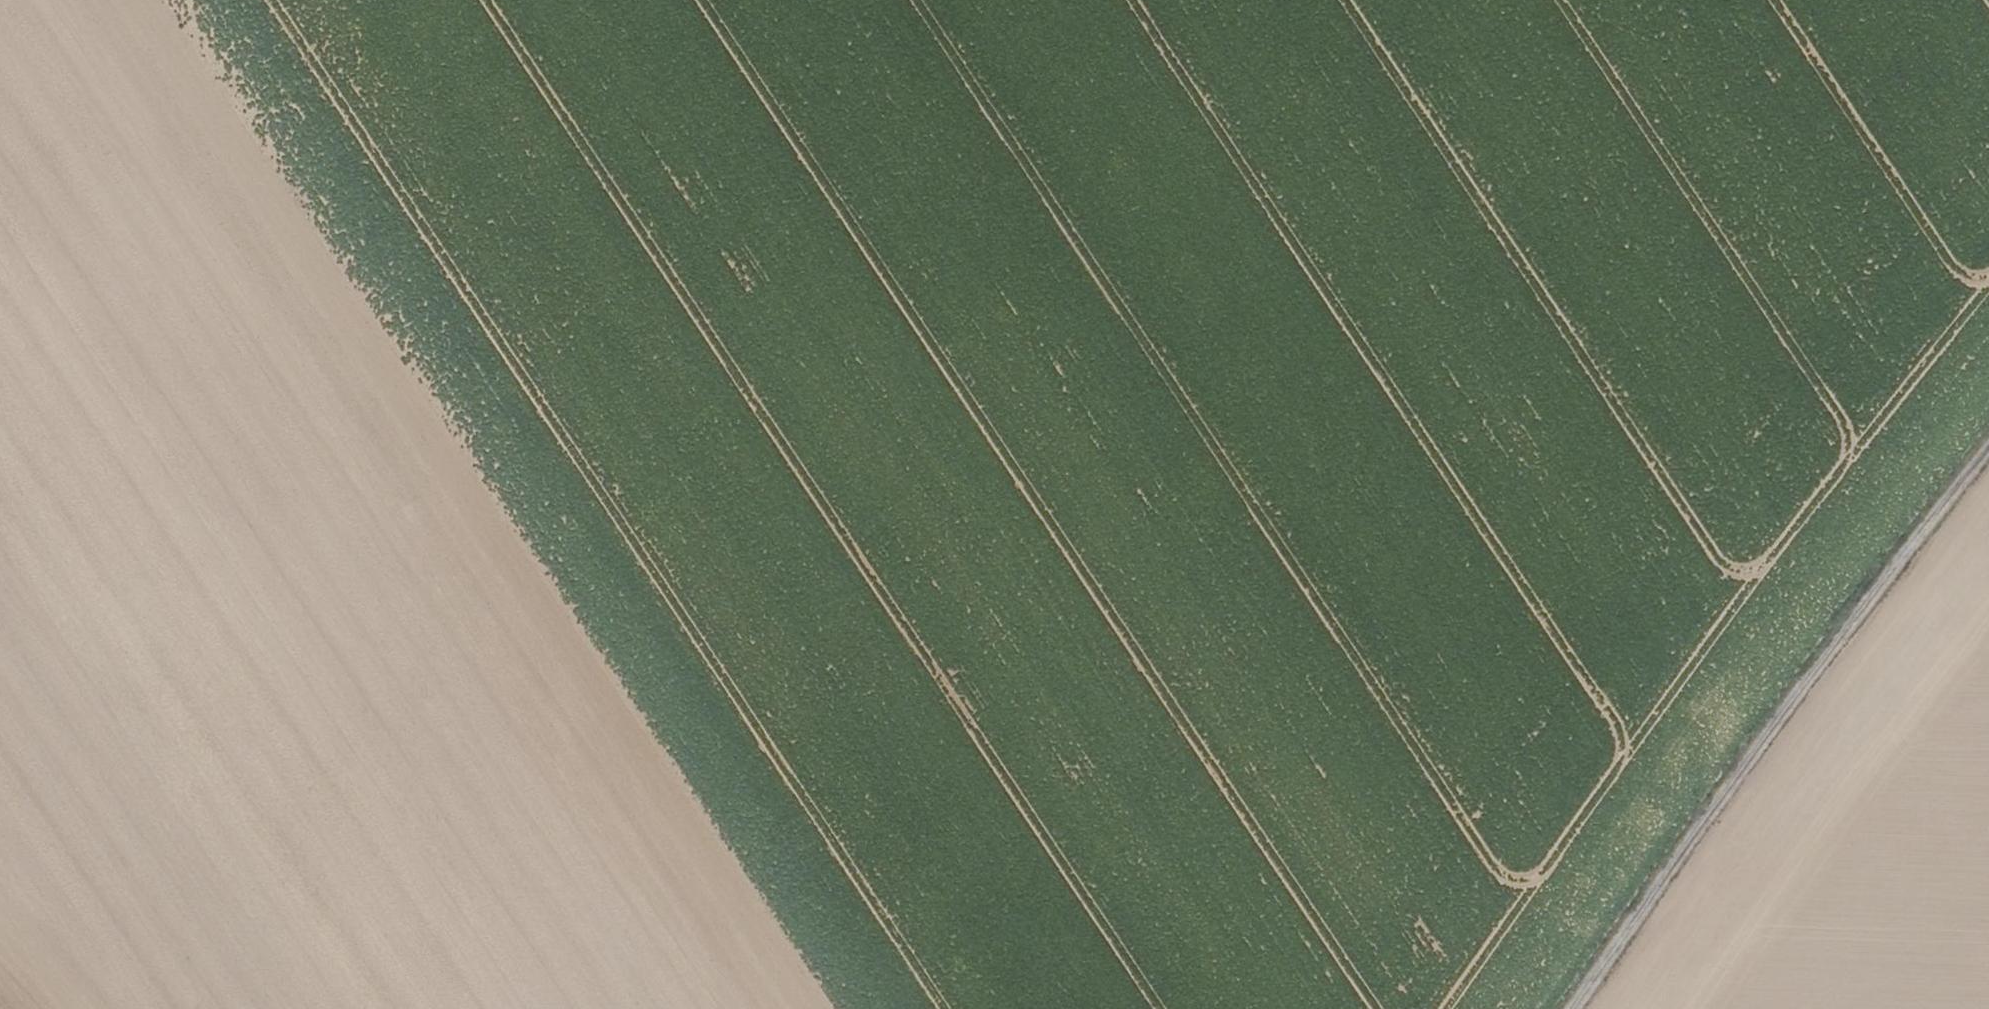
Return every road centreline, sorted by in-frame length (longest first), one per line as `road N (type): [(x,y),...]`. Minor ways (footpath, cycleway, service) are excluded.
road 1 (track): [(1569,1008),(1988,457)]

